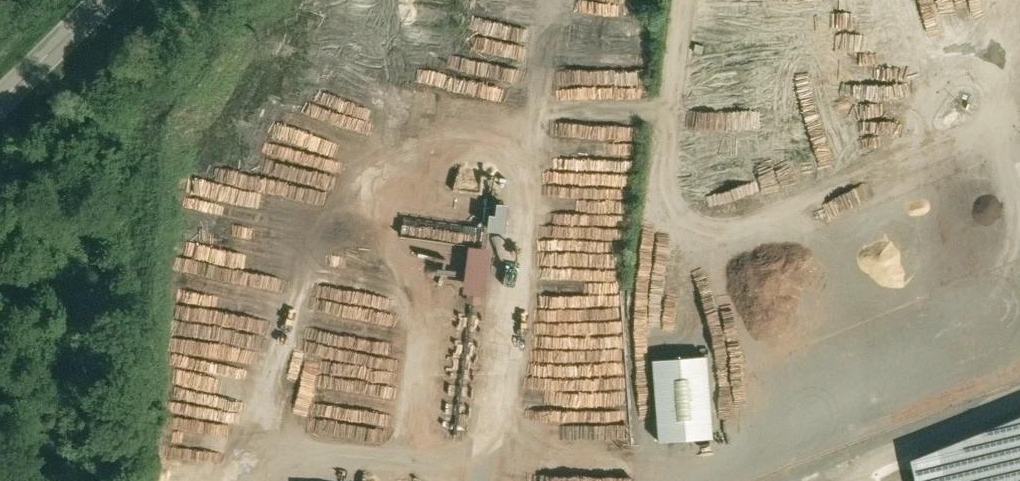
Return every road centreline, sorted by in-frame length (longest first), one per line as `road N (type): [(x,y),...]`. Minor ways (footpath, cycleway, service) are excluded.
road 1 (unclassified): [(0,83),(88,0)]

